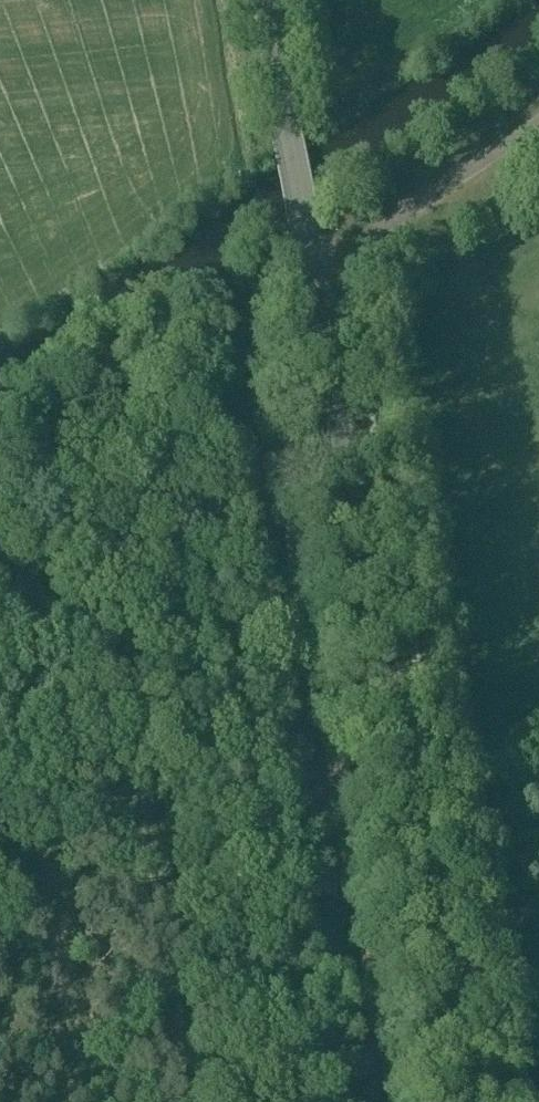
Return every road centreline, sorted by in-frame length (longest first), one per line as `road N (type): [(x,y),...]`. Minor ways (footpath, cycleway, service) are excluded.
road 1 (track): [(0,430),(89,372),(111,364),(141,377),(280,1101)]
road 2 (tertiary): [(466,1101),(311,261)]
road 3 (unclassified): [(311,261),(347,252),(538,124)]
road 4 (tertiary): [(311,261),(265,0)]

